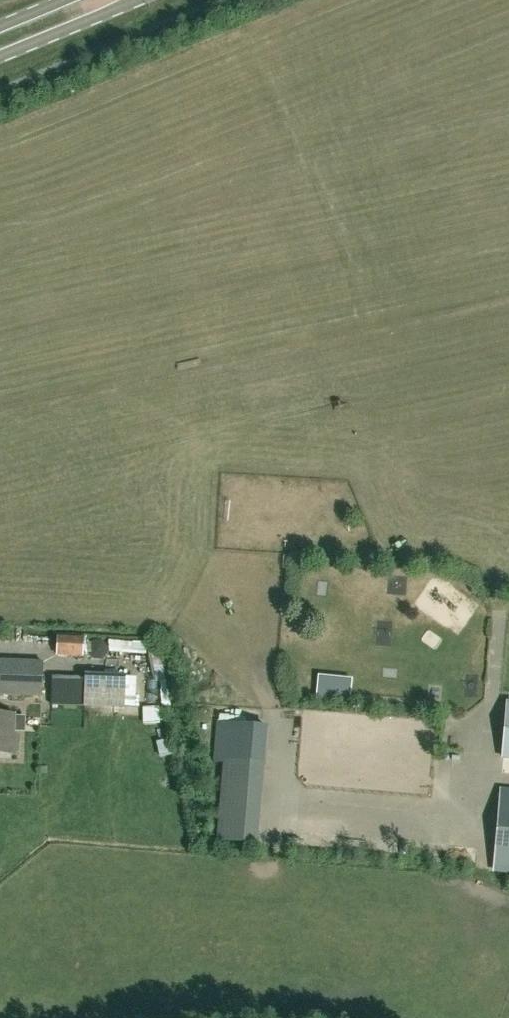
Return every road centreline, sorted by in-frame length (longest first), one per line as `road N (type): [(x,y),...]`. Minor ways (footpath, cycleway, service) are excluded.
road 1 (primary): [(0,57),(139,0)]

